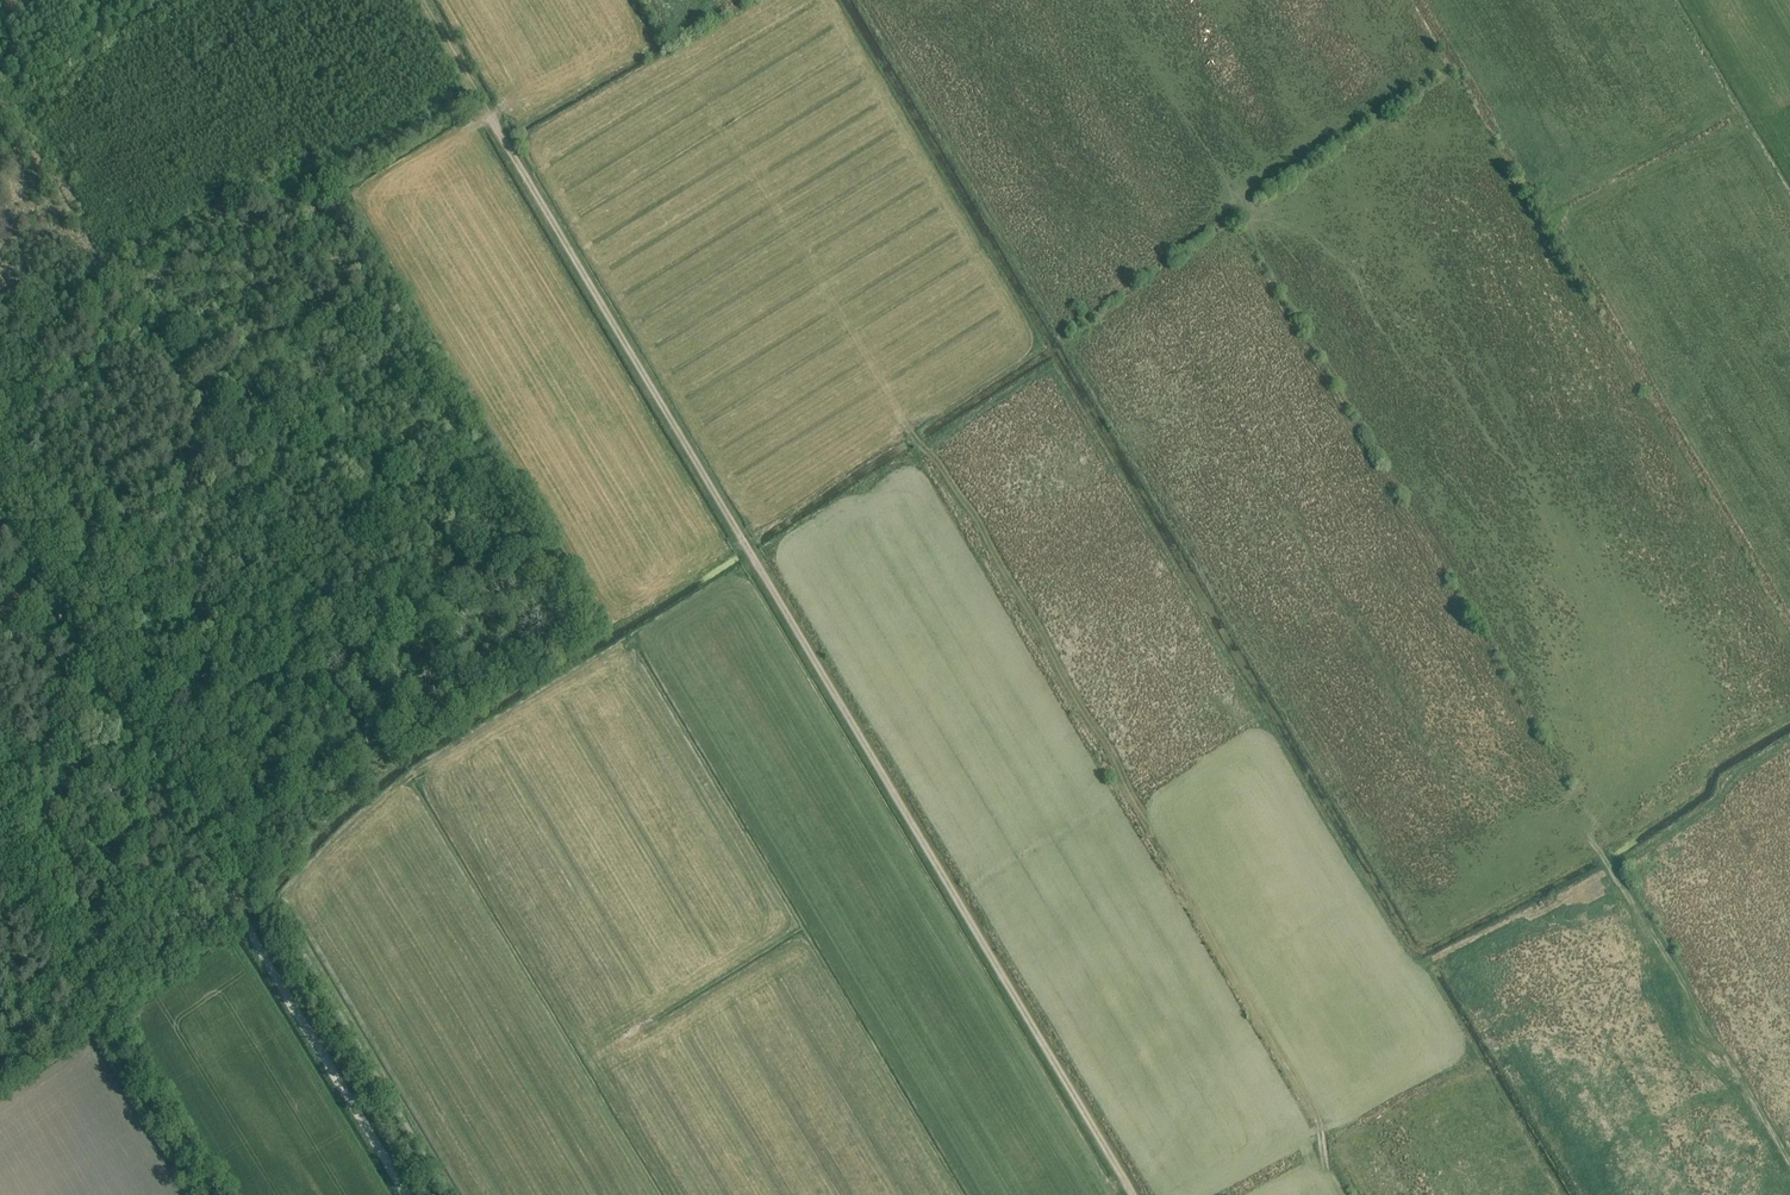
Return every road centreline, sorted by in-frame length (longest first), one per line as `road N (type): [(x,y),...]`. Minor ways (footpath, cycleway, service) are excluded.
road 1 (track): [(1126,1194),(417,0)]
road 2 (track): [(408,1194),(113,699)]
road 3 (track): [(113,699),(0,511)]
road 4 (track): [(113,699),(37,798),(13,815)]

